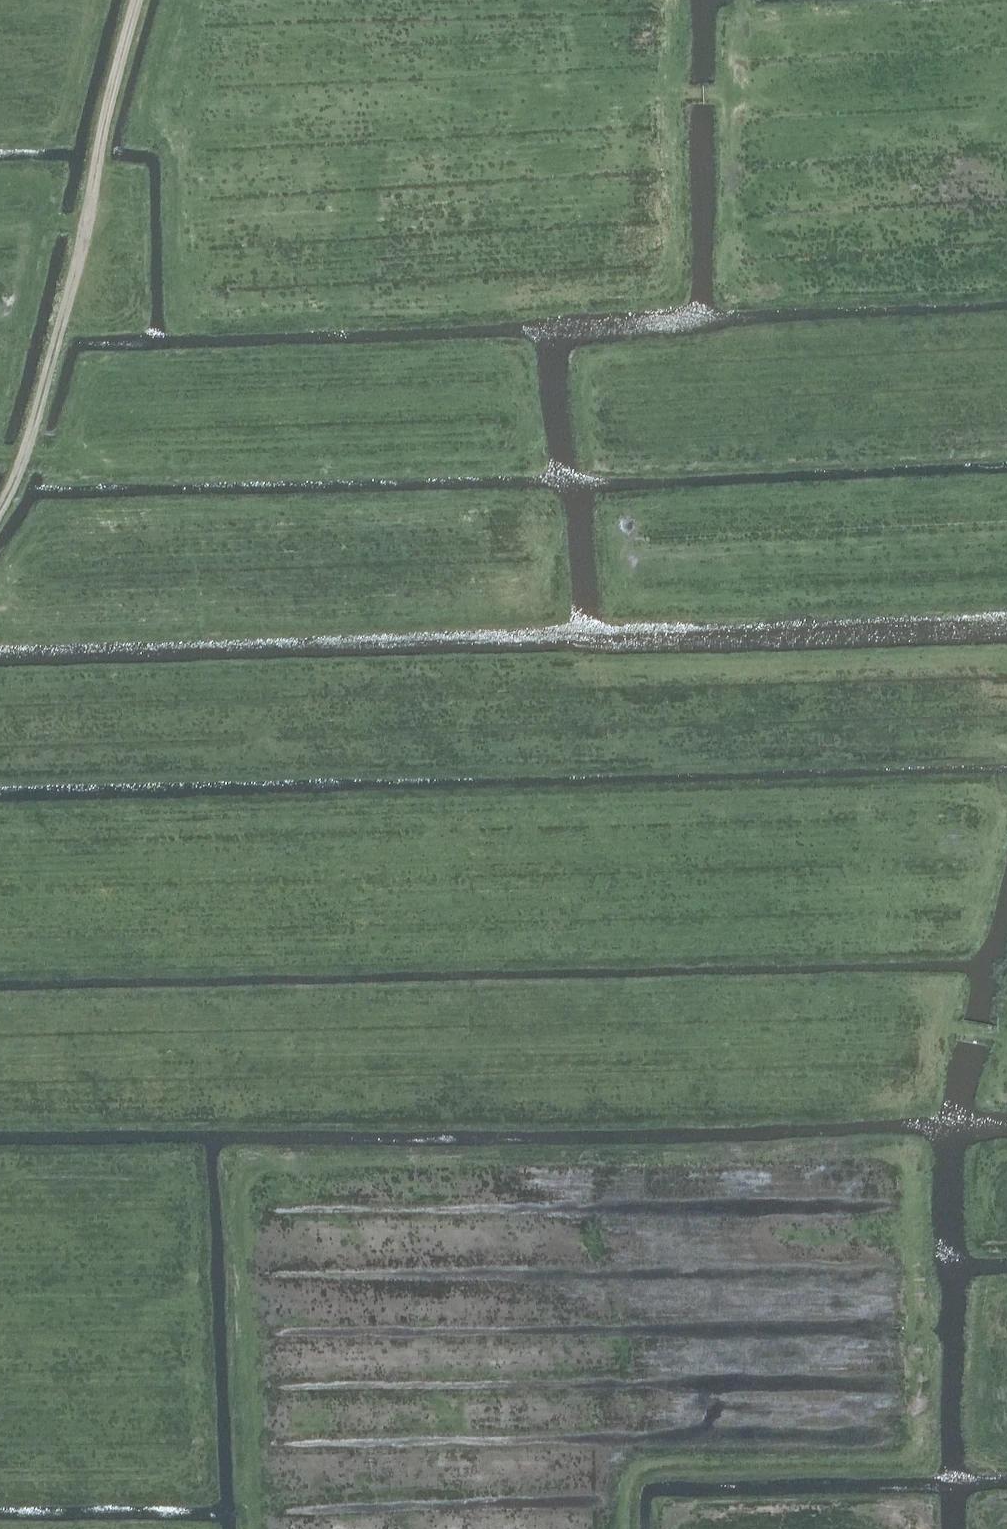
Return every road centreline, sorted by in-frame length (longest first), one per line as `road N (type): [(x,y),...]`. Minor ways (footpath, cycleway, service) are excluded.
road 1 (track): [(0,512),(29,440),(76,269),(110,97),(138,0)]

